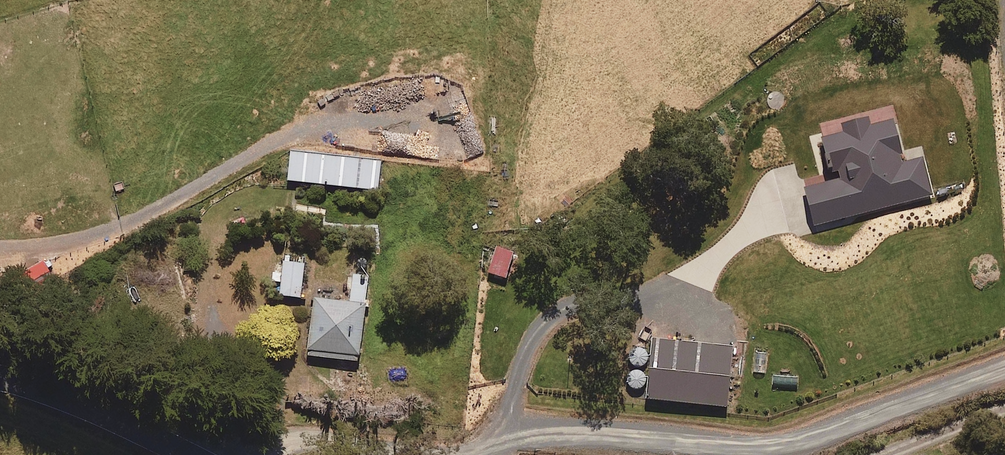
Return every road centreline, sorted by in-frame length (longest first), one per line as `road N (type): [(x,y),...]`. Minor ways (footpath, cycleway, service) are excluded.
road 1 (tertiary): [(0,378),(151,454)]
road 2 (residential): [(883,454),(1004,418)]

